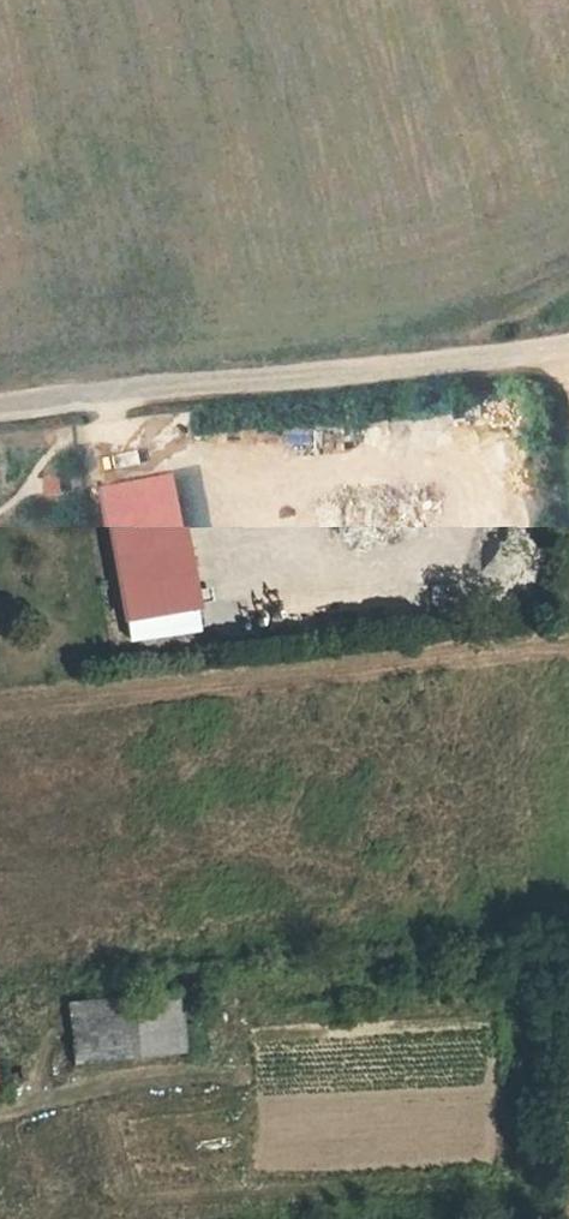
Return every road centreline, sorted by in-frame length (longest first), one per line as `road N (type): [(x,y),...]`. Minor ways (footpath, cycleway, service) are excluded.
road 1 (unclassified): [(0,406),(568,347)]

